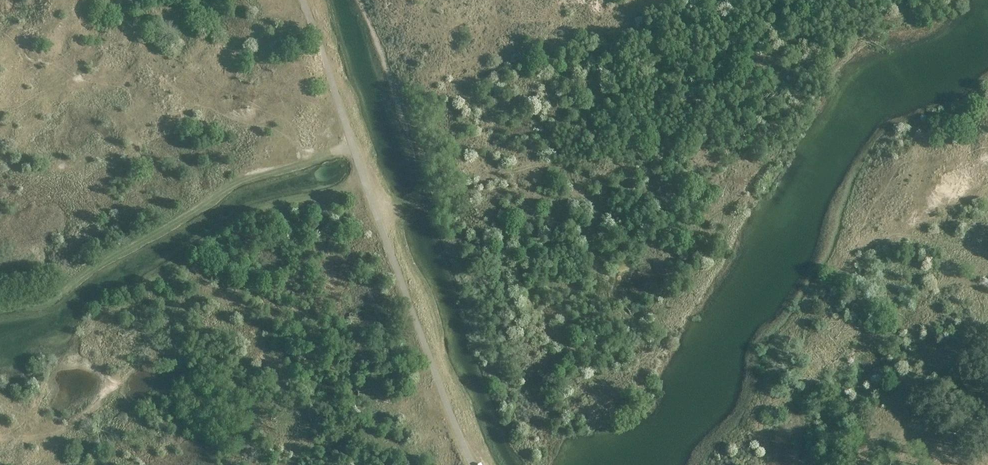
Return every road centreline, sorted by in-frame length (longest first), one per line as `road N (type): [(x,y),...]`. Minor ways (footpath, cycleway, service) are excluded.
road 1 (track): [(471,464),(302,0)]

